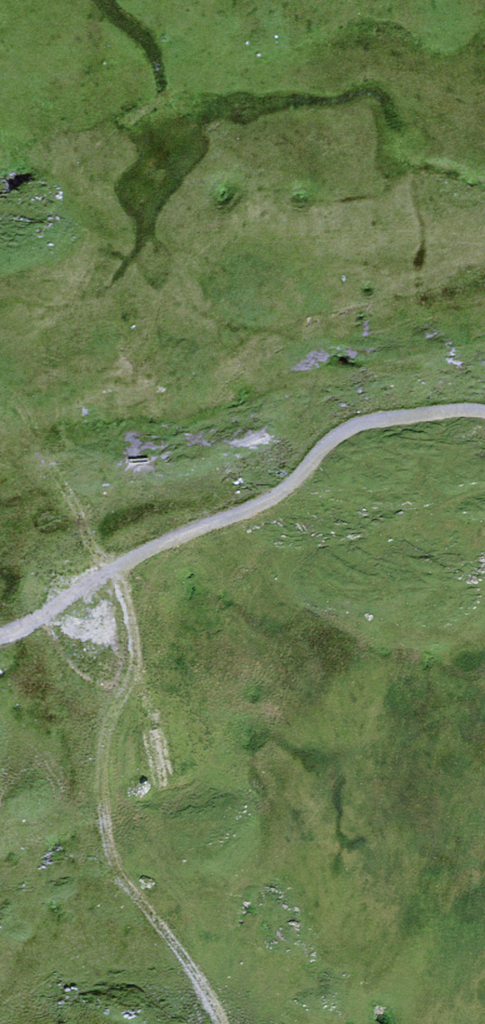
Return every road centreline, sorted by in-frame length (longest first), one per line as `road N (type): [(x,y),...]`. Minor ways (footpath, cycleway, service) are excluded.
road 1 (track): [(0,417),(48,460),(99,554),(120,569),(266,501),(344,432),(369,422),(484,412)]
road 2 (track): [(223,1023),(109,850),(104,743),(137,649),(120,569)]

